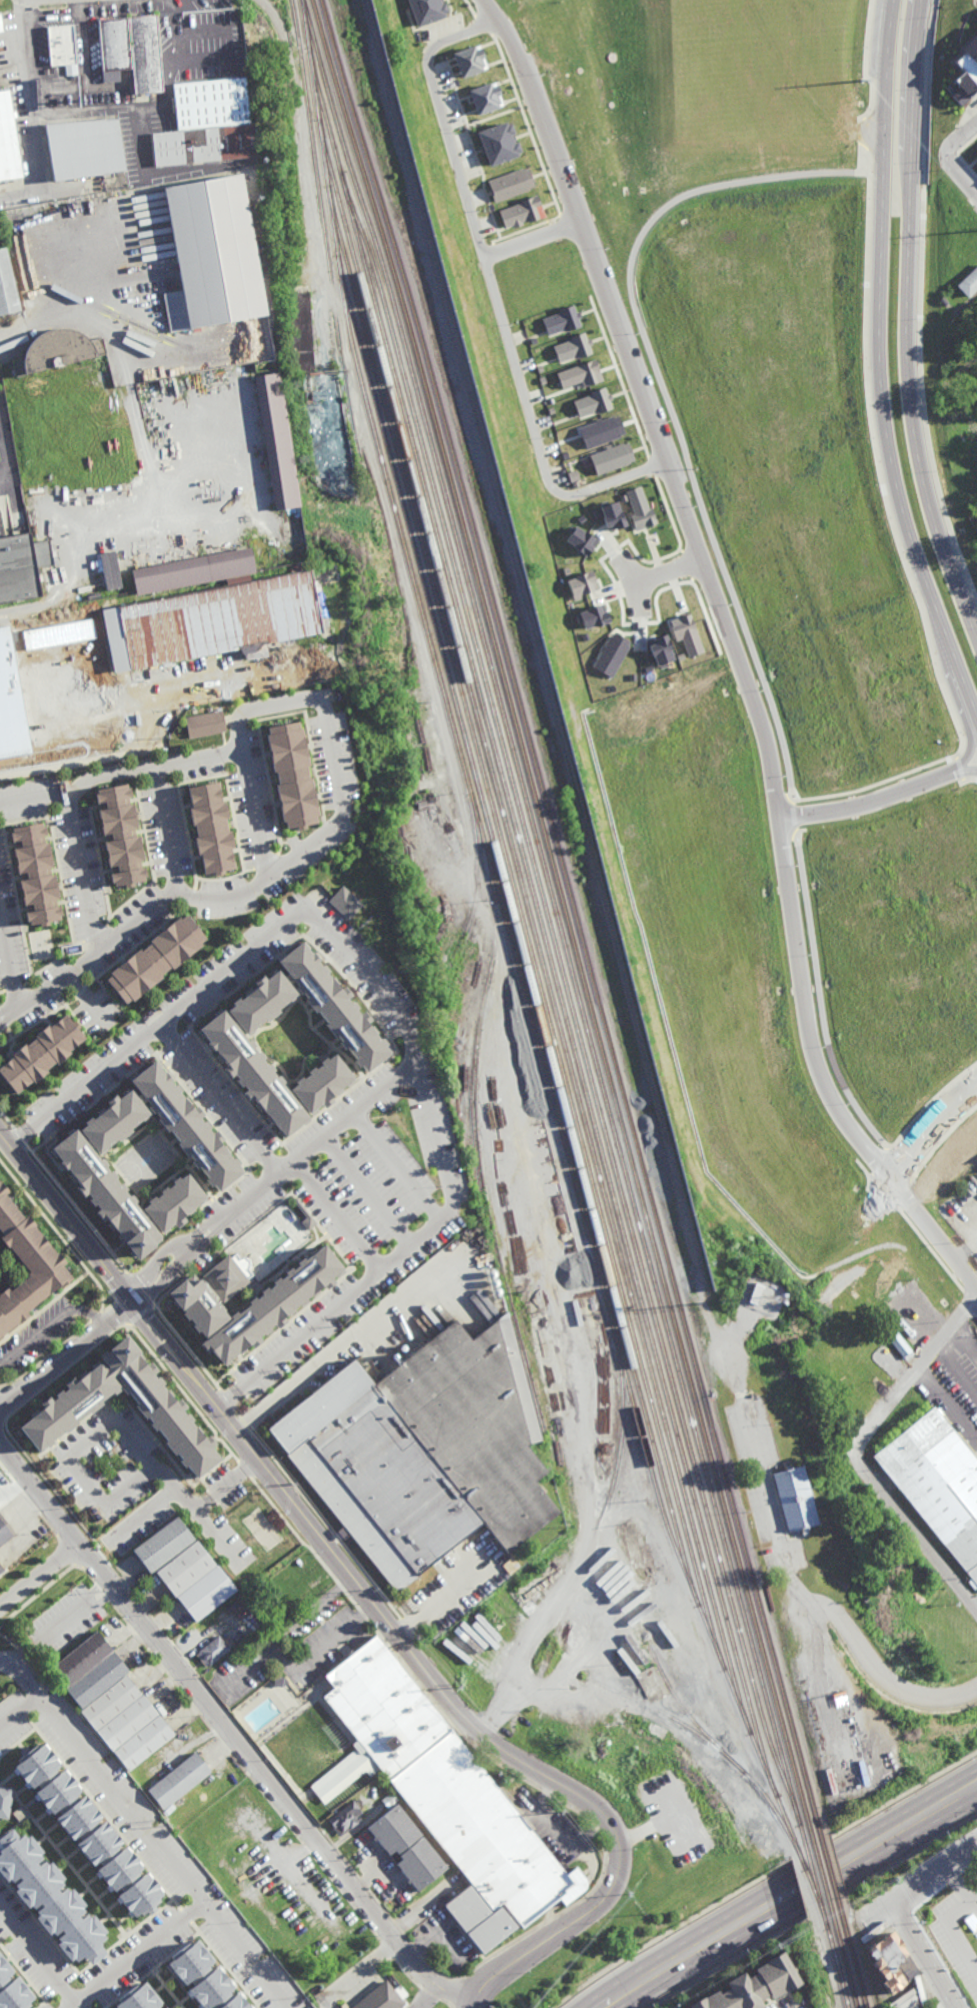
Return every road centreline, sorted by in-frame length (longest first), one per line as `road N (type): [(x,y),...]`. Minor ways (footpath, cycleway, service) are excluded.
road 1 (residential): [(890,1179),(833,1098),(816,1055),(756,702),(524,64),(498,19)]
road 2 (residential): [(0,1134),(466,1719),(589,1802),(618,1836),(618,1877),(602,1905),(493,1978),(477,2007)]
road 3 (residential): [(478,2000),(438,1987),(409,1961),(0,1443)]
road 4 (primary): [(976,718),(899,496),(879,368),(891,0)]
road 5 (primary): [(976,627),(916,454),(908,388),(906,205),(920,0)]
road 6 (residential): [(498,19),(440,49),(436,66),(552,476),(580,488),(664,453)]
road 7 (primary): [(607,2007),(976,1785)]
road 8 (residential): [(955,2007),(894,1906),(976,1847)]
road 9 (residential): [(976,1297),(878,1414),(858,1453)]
road 10 (residential): [(976,1609),(858,1453)]
road 11 (residential): [(976,1690),(932,1698),(898,1689),(837,1614),(819,1608)]
road 12 (residential): [(957,768),(891,796),(781,821)]
road 13 (residential): [(976,1285),(890,1179)]
road 14 (residential): [(976,1082),(947,1106),(890,1179)]

